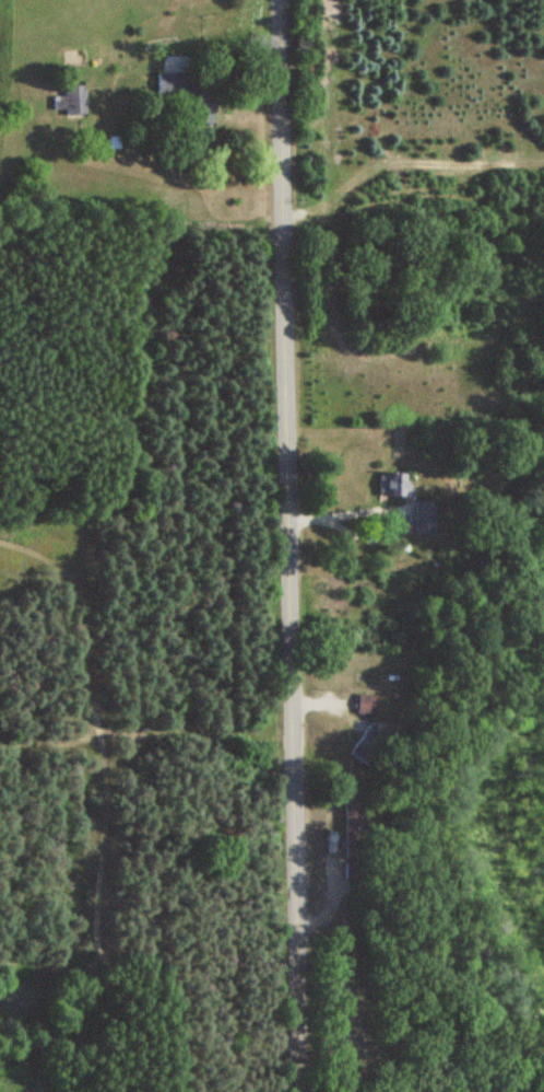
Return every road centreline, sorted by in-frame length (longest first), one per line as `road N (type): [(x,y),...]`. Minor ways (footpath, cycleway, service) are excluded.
road 1 (tertiary): [(302,1091),(283,0)]
road 2 (track): [(286,211),(370,163),(543,156)]

